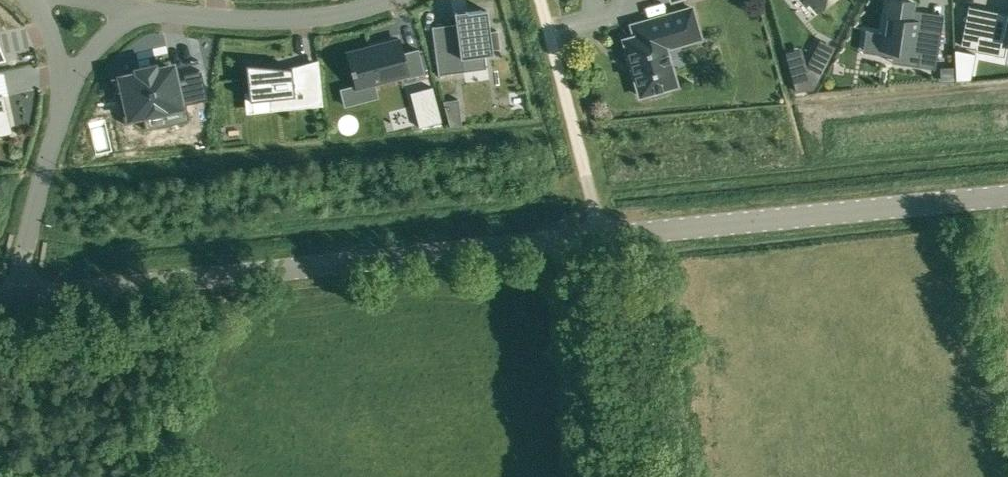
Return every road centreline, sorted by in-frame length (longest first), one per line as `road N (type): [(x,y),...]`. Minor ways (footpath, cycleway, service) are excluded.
road 1 (unclassified): [(603,236),(25,296)]
road 2 (unclassified): [(603,236),(1007,195)]
road 3 (residential): [(387,0),(346,13),(258,20),(132,8)]
road 4 (residential): [(603,236),(539,0)]
road 5 (unclassified): [(629,476),(603,236)]
road 6 (residential): [(33,220),(69,81)]

